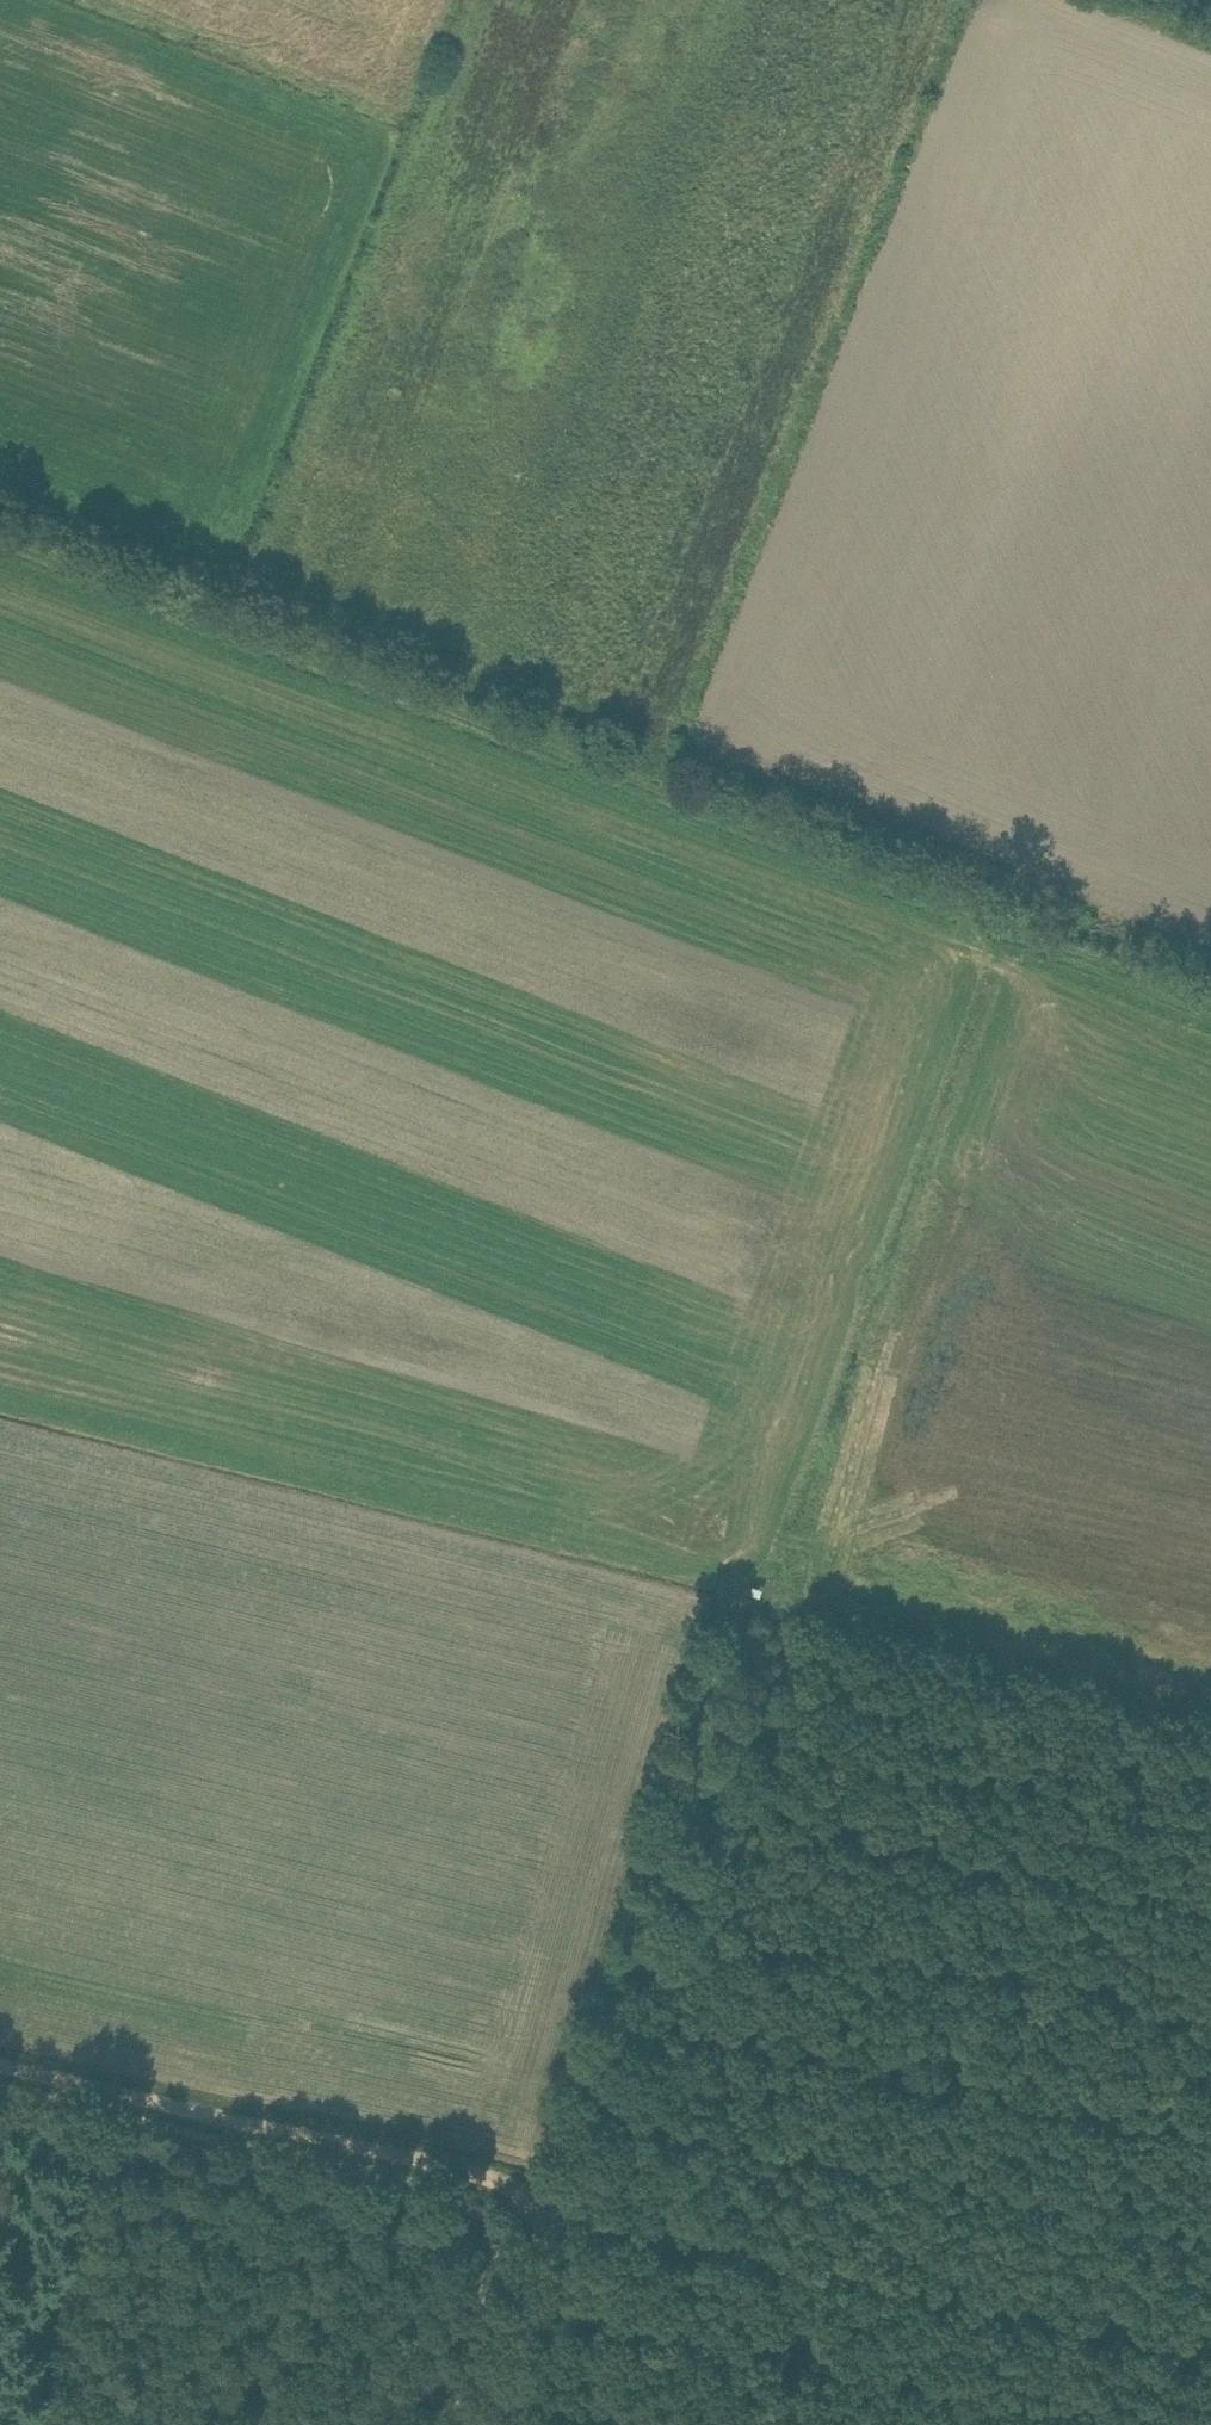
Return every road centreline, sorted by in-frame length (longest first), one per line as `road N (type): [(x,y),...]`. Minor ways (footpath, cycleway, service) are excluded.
road 1 (track): [(502,2424),(493,2399),(561,2197),(0,2069)]

